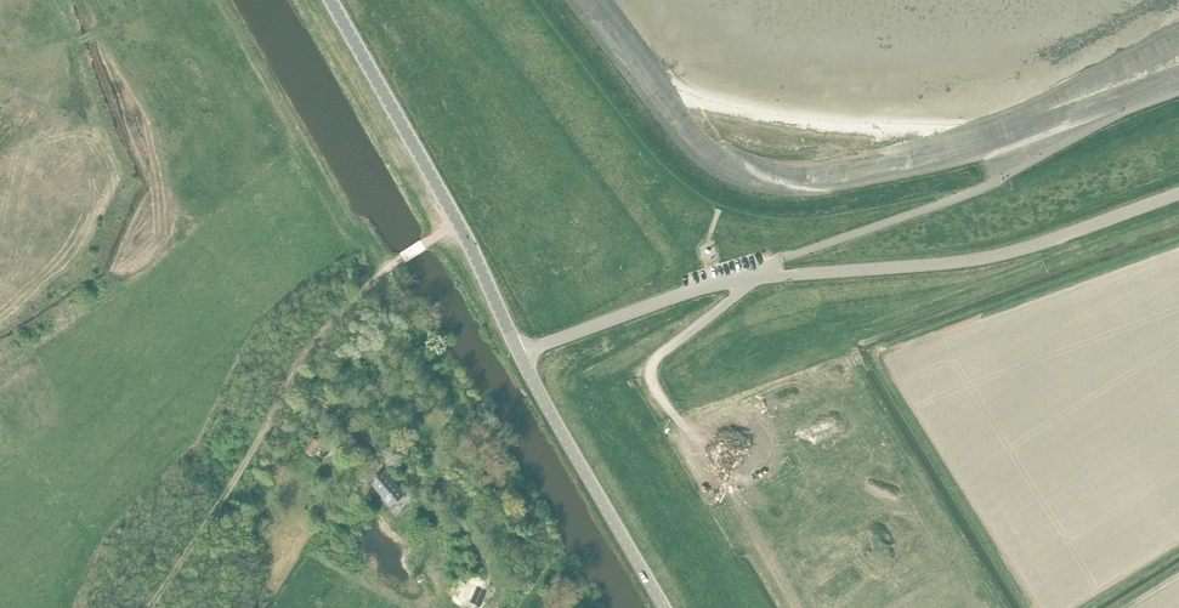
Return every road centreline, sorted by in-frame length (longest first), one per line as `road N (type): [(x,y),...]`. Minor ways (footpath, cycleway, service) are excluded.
road 1 (unclassified): [(1178,194),(983,259),(717,279),(520,354)]
road 2 (unclassified): [(520,354),(456,222),(330,0)]
road 3 (track): [(456,222),(353,290),(311,334),(280,376),(245,463)]
road 4 (unclassified): [(665,607),(520,354)]
road 5 (track): [(682,423),(650,371),(753,277)]

